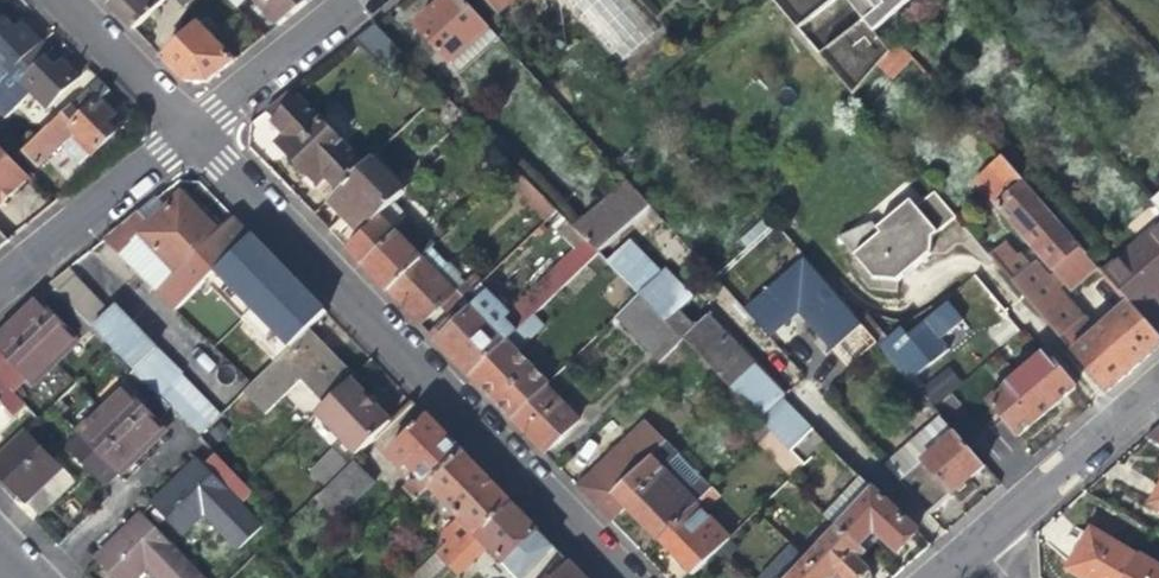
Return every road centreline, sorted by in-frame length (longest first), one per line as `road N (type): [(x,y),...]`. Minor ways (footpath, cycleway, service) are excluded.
road 1 (residential): [(182,121),(625,577)]
road 2 (residential): [(1158,383),(977,543)]
road 3 (residential): [(182,121),(0,268)]
road 4 (residential): [(337,0),(182,121)]
road 5 (residential): [(65,0),(182,121)]

